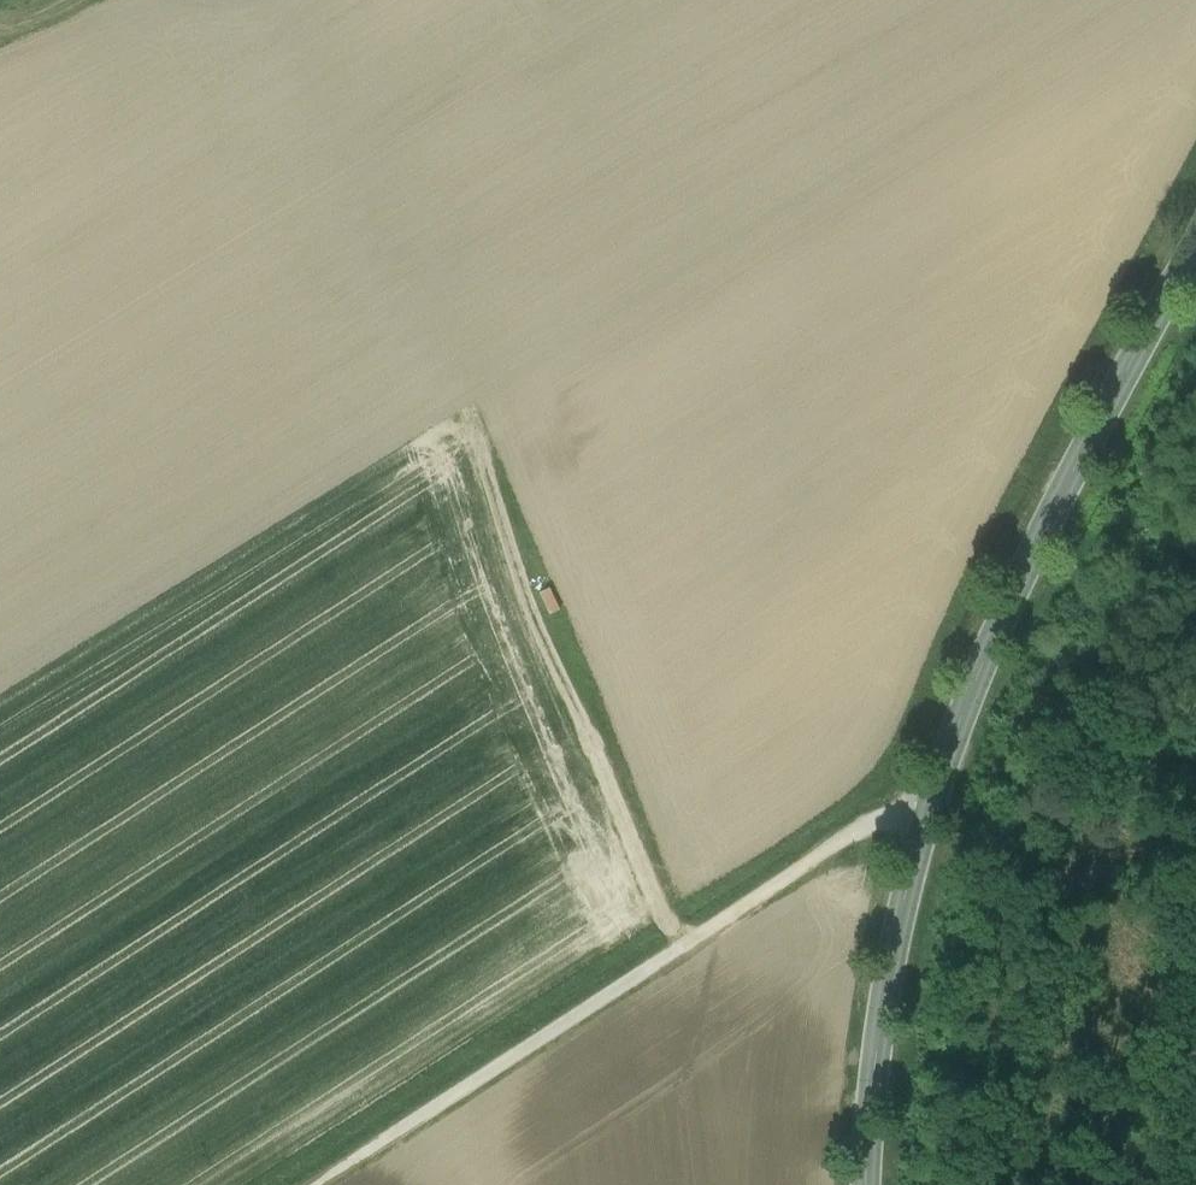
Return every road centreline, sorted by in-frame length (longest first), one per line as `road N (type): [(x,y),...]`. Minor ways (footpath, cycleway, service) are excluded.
road 1 (tertiary): [(865,1184),(876,1041),(929,806),(978,672),(1195,237)]
road 2 (track): [(929,806),(869,824),(317,1184)]

